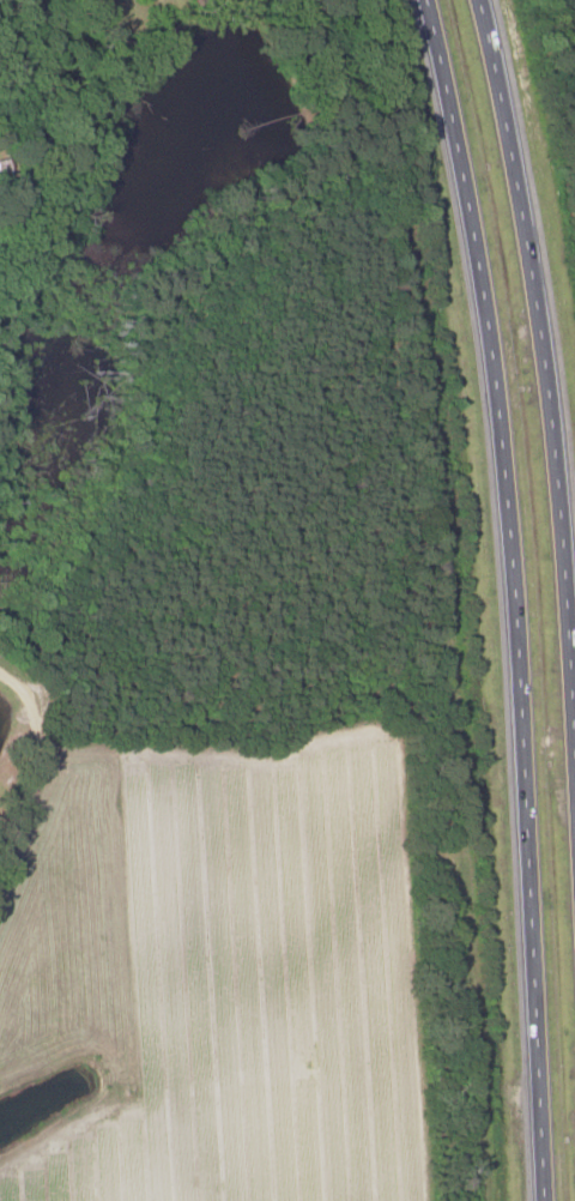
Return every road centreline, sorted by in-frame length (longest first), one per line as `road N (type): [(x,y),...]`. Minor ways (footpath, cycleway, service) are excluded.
road 1 (motorway): [(428,0),(494,330),(541,1200)]
road 2 (motorway): [(574,765),(546,385),(506,127),(475,0)]

